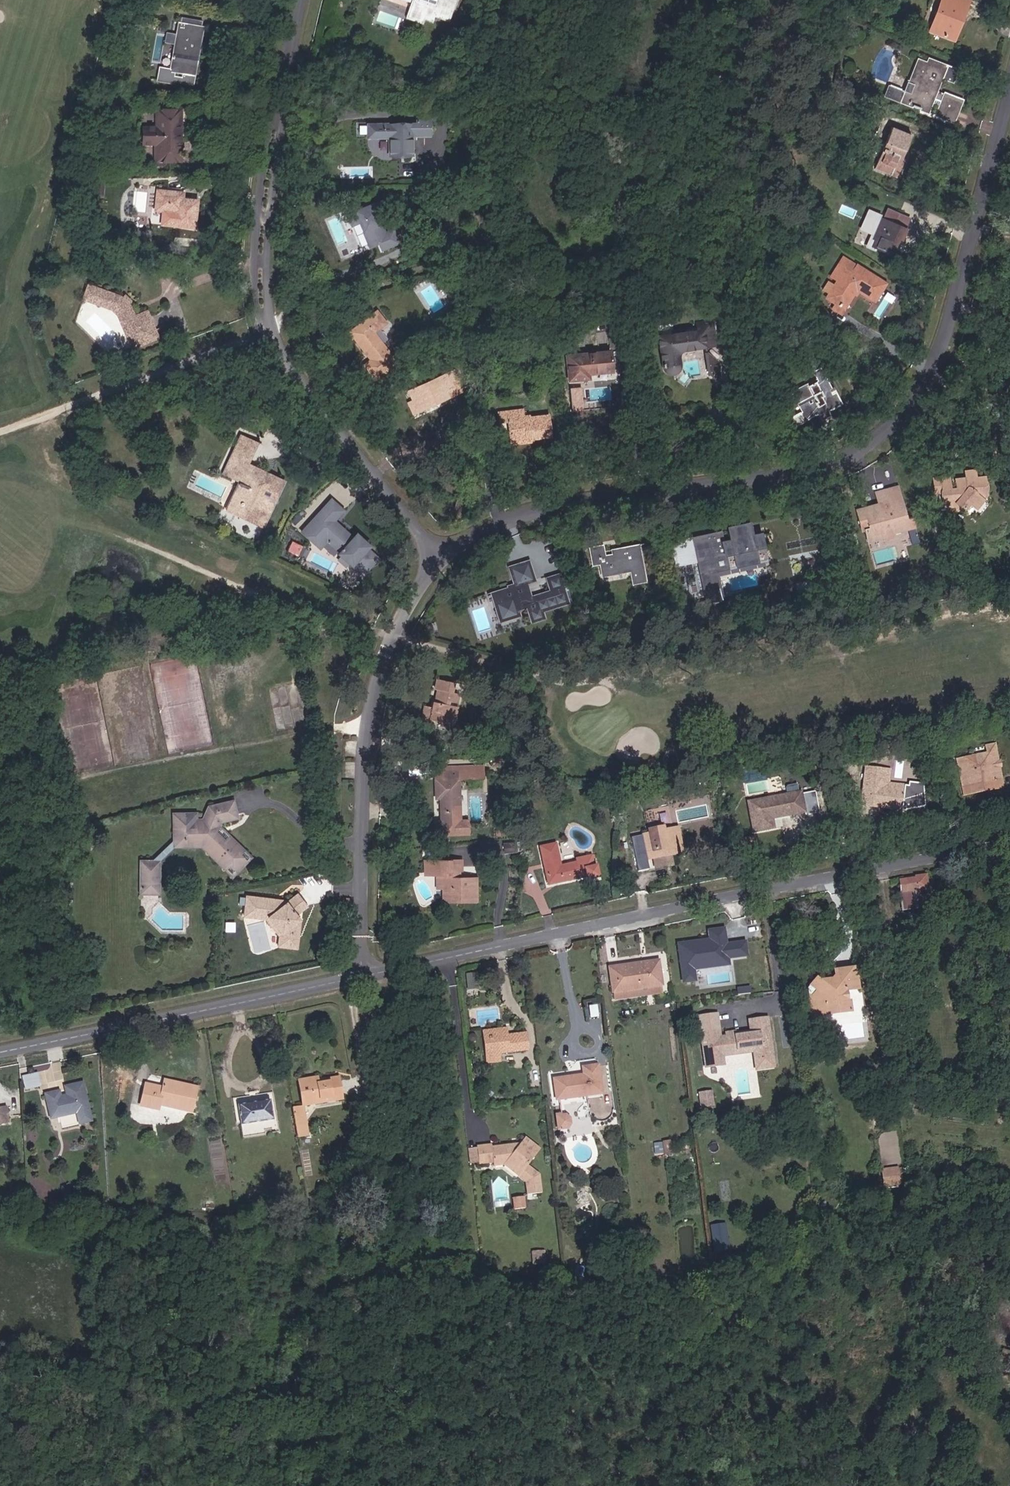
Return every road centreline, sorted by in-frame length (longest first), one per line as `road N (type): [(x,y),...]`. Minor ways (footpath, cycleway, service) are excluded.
road 1 (unclassified): [(1009,105),(928,371),(861,451),(821,467),(607,492),(524,512),(465,543),(431,577)]
road 2 (unclassified): [(365,976),(1009,847)]
road 3 (residential): [(431,577),(415,524),(268,325),(267,199),(305,0)]
road 4 (unclassified): [(431,577),(398,630),(368,738),(365,976)]
road 5 (unclassified): [(0,1054),(365,976)]

